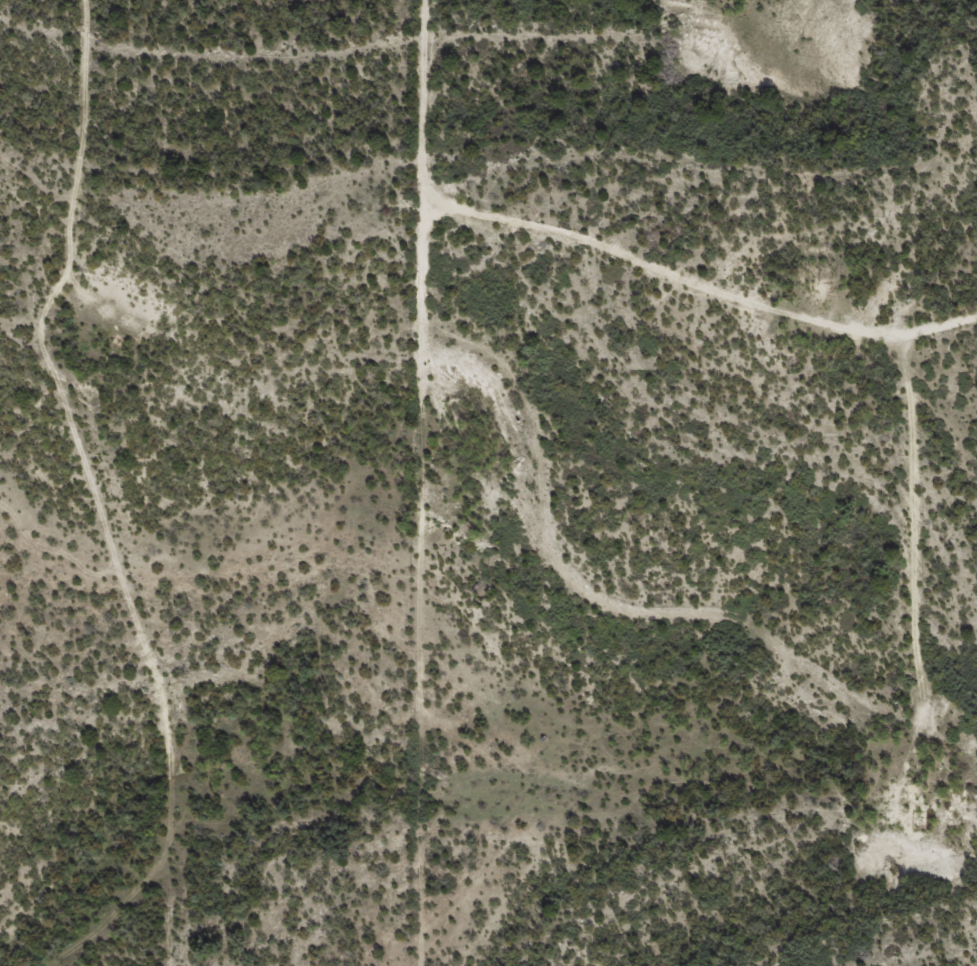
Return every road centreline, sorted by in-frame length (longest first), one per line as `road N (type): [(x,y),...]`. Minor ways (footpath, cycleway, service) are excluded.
road 1 (residential): [(104,310),(95,249),(90,0)]
road 2 (residential): [(856,357),(976,327)]

